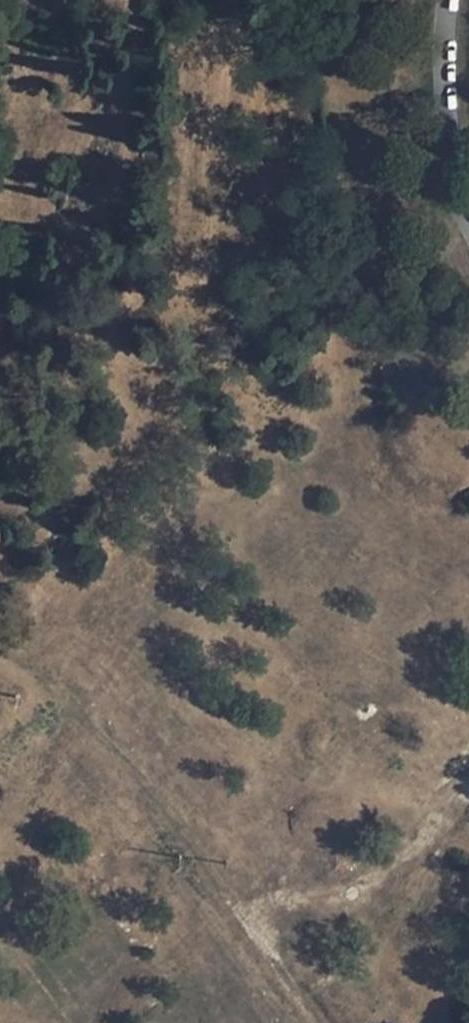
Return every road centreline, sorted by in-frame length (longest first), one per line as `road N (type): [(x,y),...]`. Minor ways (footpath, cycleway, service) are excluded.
road 1 (residential): [(448,0),(445,181),(468,227)]

